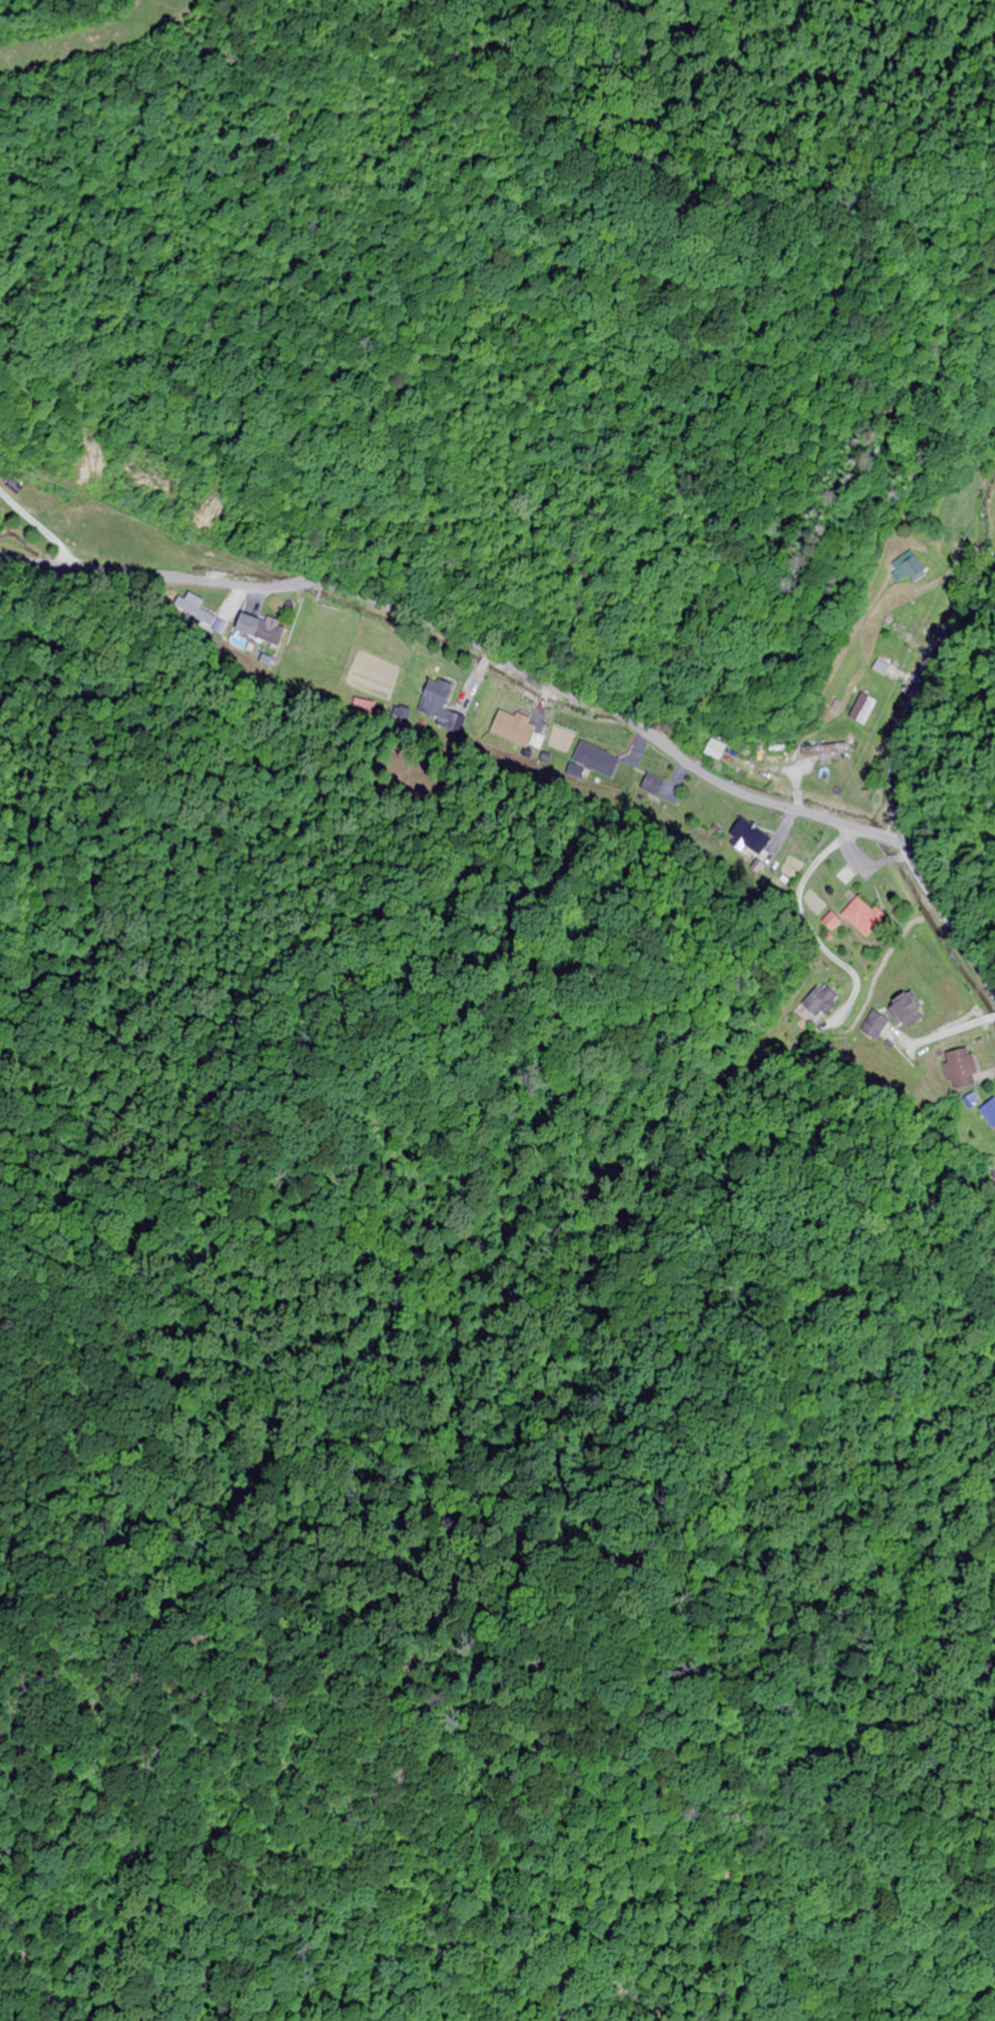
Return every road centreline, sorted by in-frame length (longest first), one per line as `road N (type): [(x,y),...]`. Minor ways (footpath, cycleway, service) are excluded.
road 1 (residential): [(0,561),(95,578),(238,582),(345,603),(557,709),(644,729),(739,792),(919,837)]
road 2 (secondary): [(994,970),(924,850),(898,779),(925,677),(994,576)]

